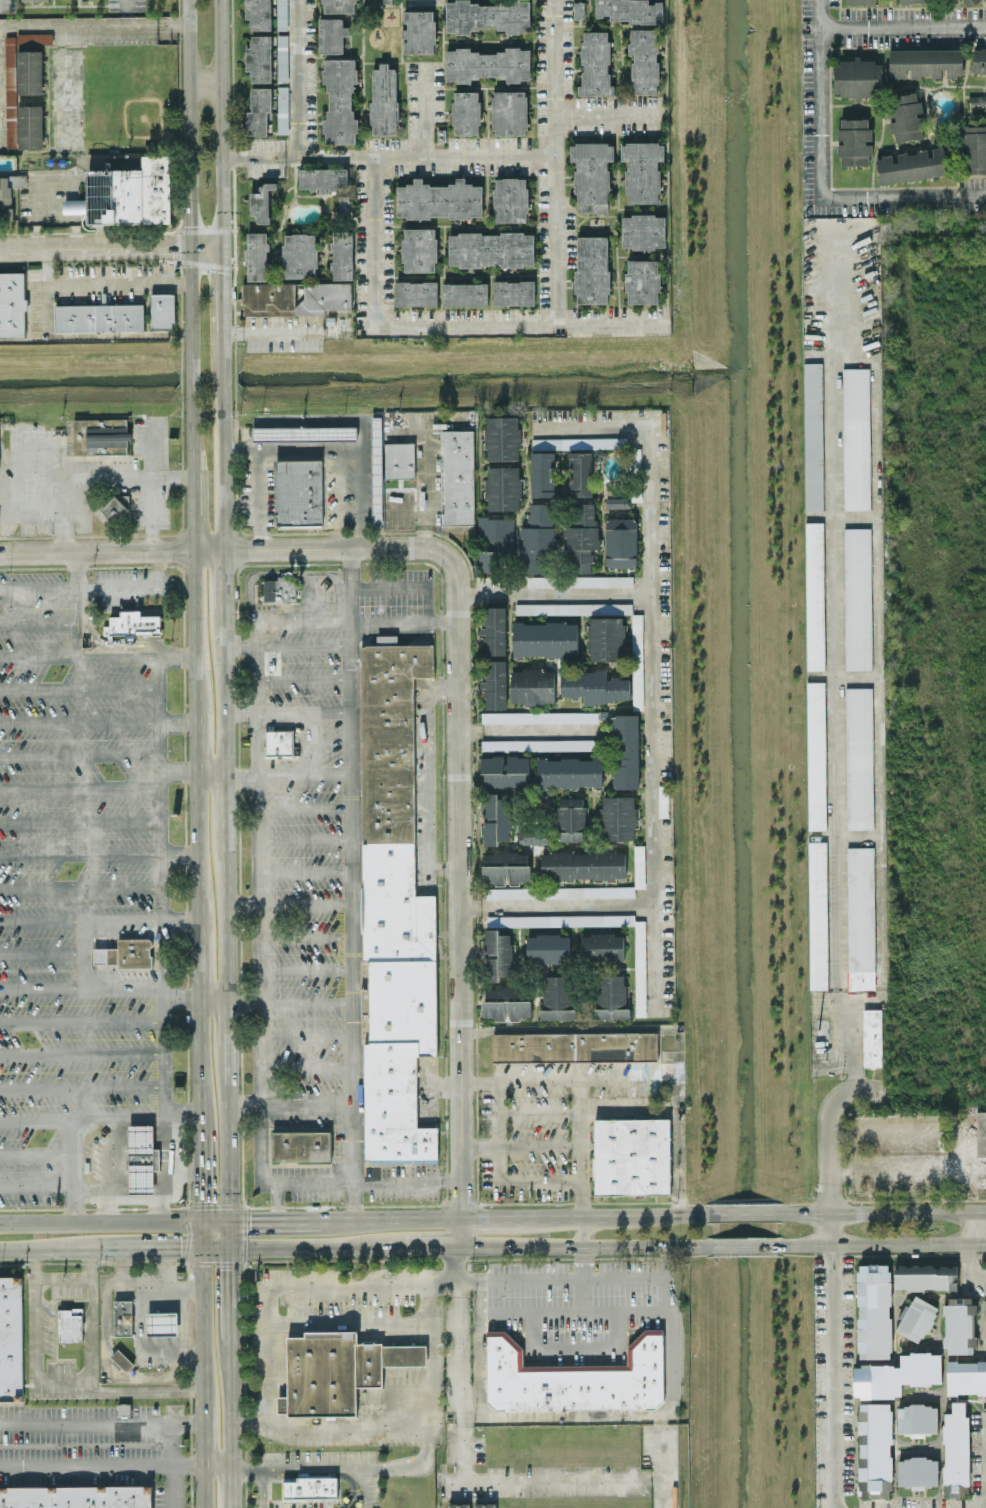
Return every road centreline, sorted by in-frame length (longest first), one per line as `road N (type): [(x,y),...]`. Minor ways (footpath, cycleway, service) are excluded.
road 1 (residential): [(464,1482),(461,593),(455,563),(427,549)]
road 2 (residential): [(0,555),(427,549)]
road 3 (secondary): [(460,1245),(711,1244)]
road 4 (secondary): [(221,249),(219,0)]
road 5 (secondary): [(187,0),(189,248)]
road 6 (secondary): [(189,248),(191,470)]
road 7 (secondary): [(224,552),(222,331)]
road 8 (secondary): [(776,1244),(985,1239)]
road 9 (secondary): [(985,1209),(779,1212)]
road 10 (secondary): [(199,1219),(0,1220)]
road 11 (tertiary): [(0,249),(189,248)]
road 12 (secondary): [(230,1247),(407,1246)]
road 13 (secondary): [(230,1219),(227,1045)]
road 14 (secondary): [(226,999),(227,830)]
road 15 (secondary): [(226,773),(224,607)]
road 16 (secondary): [(194,773),(195,930)]
road 17 (secondary): [(200,1247),(200,1403)]
road 18 (secondary): [(192,552),(193,706)]
road 19 (secondary): [(460,1217),(326,1216)]
road 20 (secondary): [(232,1468),(231,1336)]
road 21 (secondary): [(196,999),(197,1130)]

